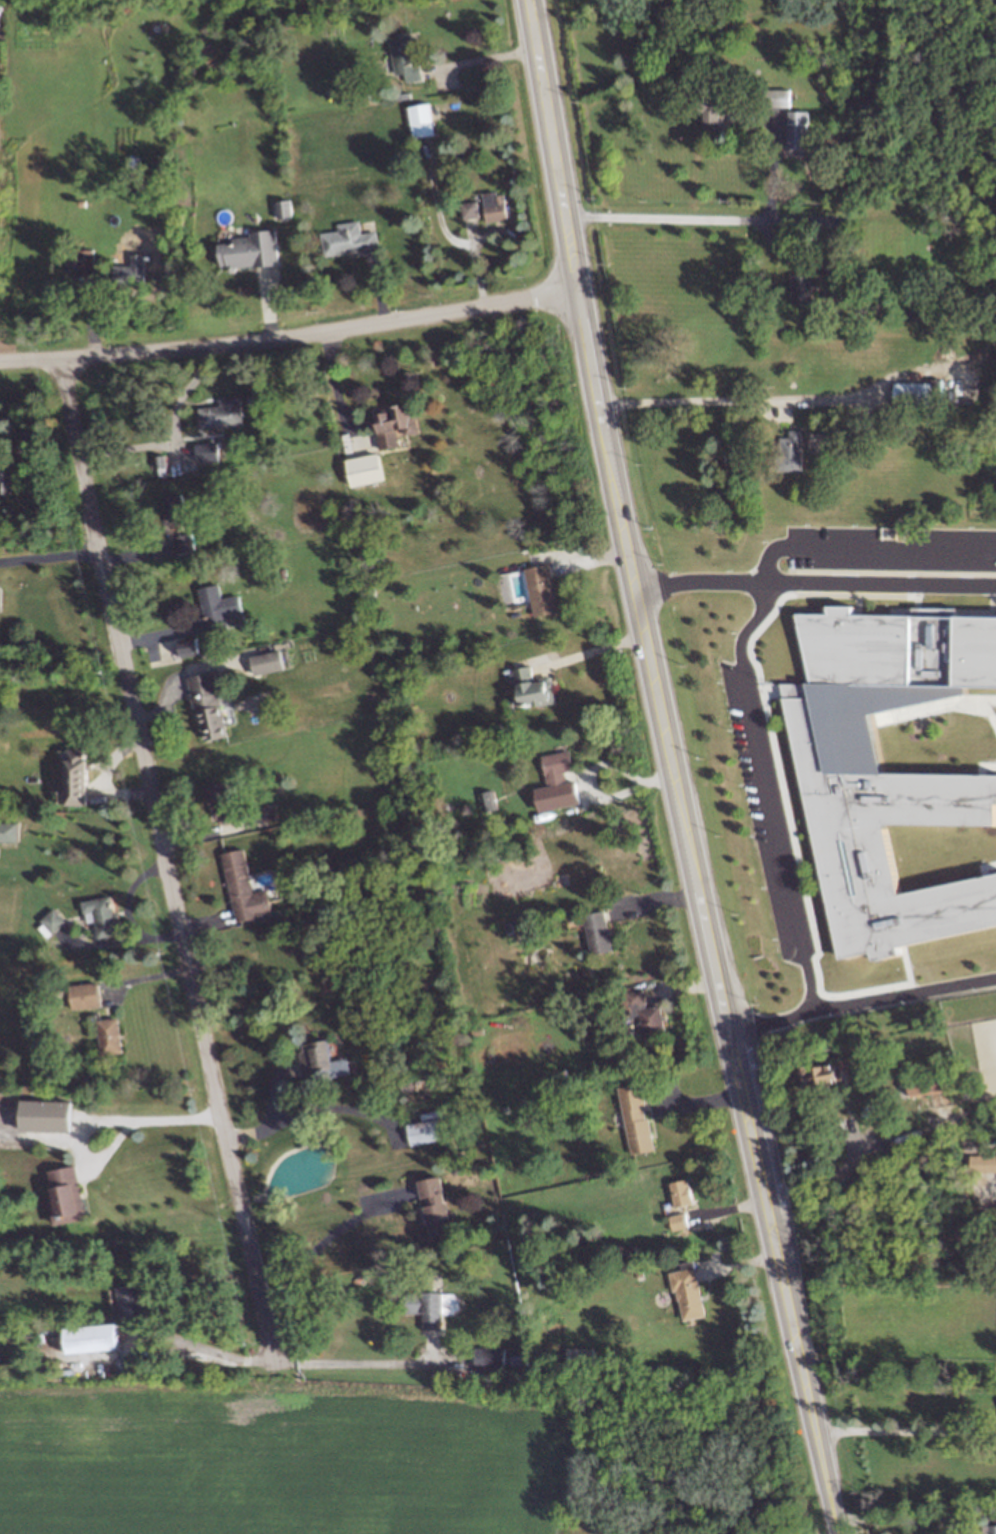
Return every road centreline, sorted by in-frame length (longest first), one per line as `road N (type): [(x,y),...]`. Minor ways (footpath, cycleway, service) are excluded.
road 1 (residential): [(62,362),(277,1361)]
road 2 (primary): [(836,1517),(645,635)]
road 3 (residential): [(0,362),(190,349),(581,290)]
road 4 (residential): [(815,1008),(743,640),(762,607),(763,580)]
road 5 (primary): [(600,402),(531,0)]
road 6 (residential): [(995,976),(730,1030)]
road 7 (primary): [(645,635),(600,402)]
road 8 (residential): [(763,580),(995,583)]
road 9 (residential): [(763,580),(634,583)]

